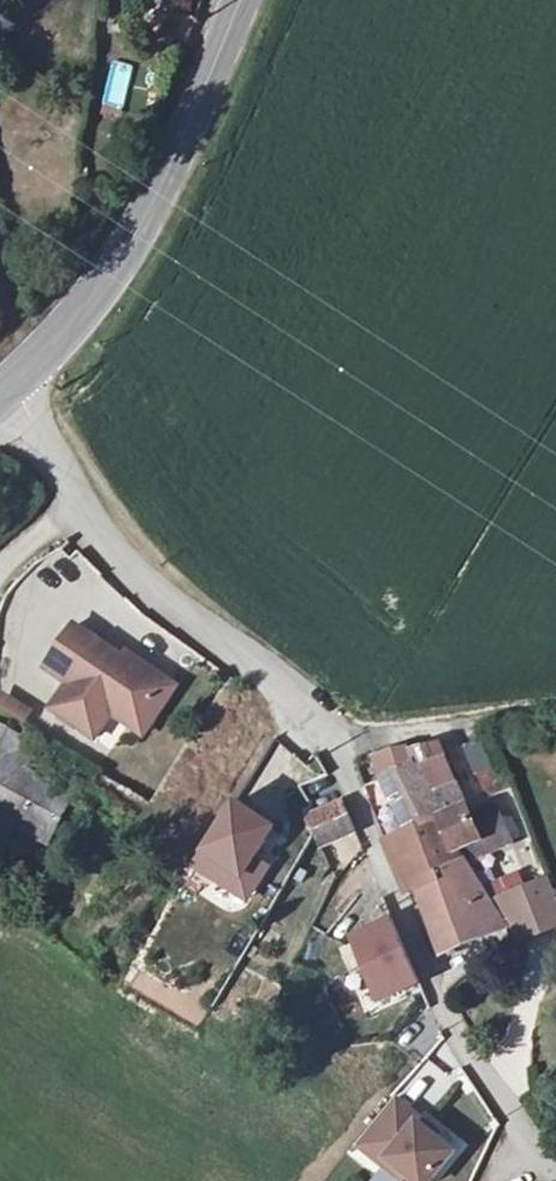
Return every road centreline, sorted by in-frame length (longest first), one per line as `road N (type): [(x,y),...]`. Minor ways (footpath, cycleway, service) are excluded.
road 1 (unclassified): [(555,1180),(505,1115),(442,1009),(372,852),(334,733),(226,632),(123,560),(74,472),(7,387)]
road 2 (primary): [(237,0),(143,220),(74,319),(7,387)]
road 3 (track): [(334,733),(555,711)]

